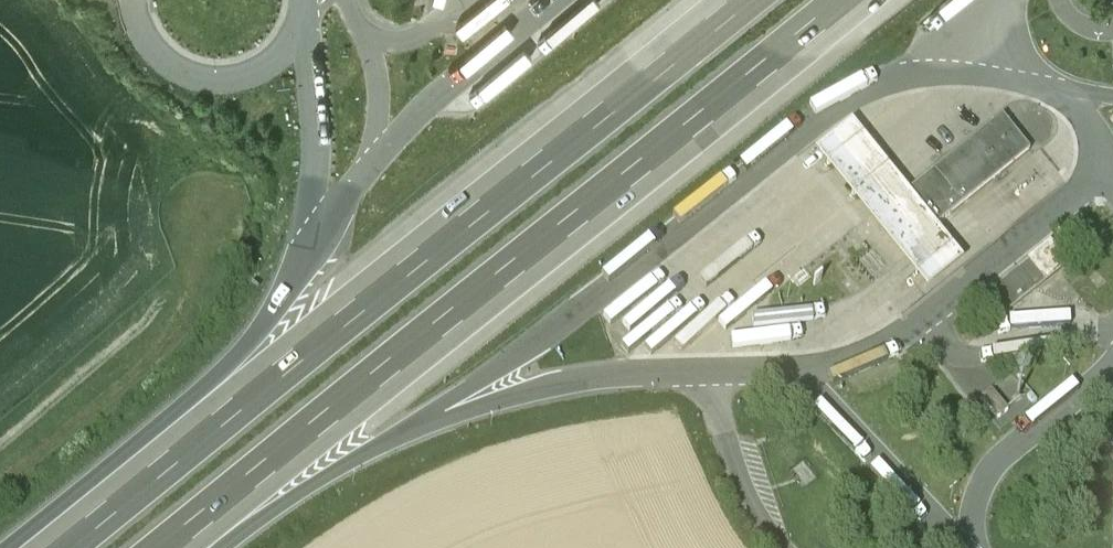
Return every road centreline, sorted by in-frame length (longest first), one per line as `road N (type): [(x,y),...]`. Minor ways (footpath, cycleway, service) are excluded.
road 1 (motorway): [(186,547),(862,0)]
road 2 (motorway): [(723,0),(166,449)]
road 3 (motorway): [(310,254),(252,350),(166,449)]
road 4 (motorway): [(186,547),(378,450)]
road 5 (motorway): [(166,449),(44,547)]

